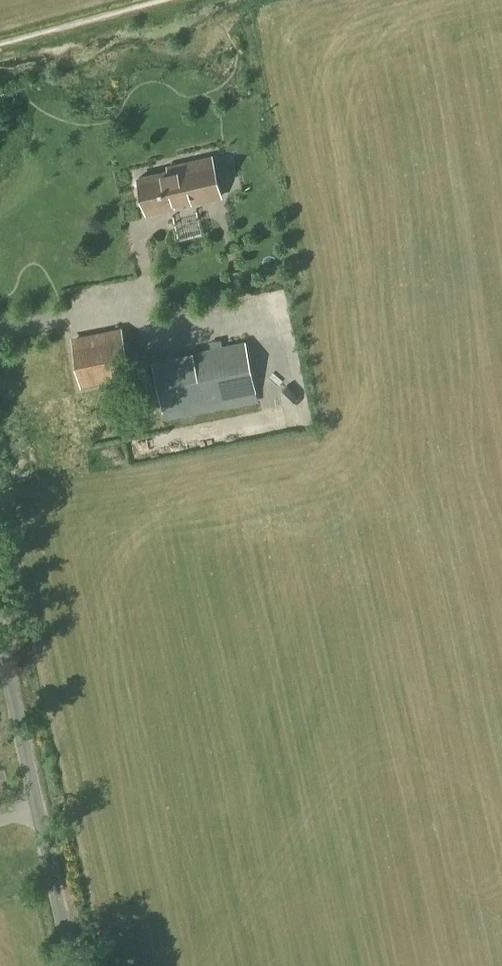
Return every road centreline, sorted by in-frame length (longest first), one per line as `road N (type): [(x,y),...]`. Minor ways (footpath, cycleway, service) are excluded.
road 1 (unclassified): [(66,965),(0,668)]

